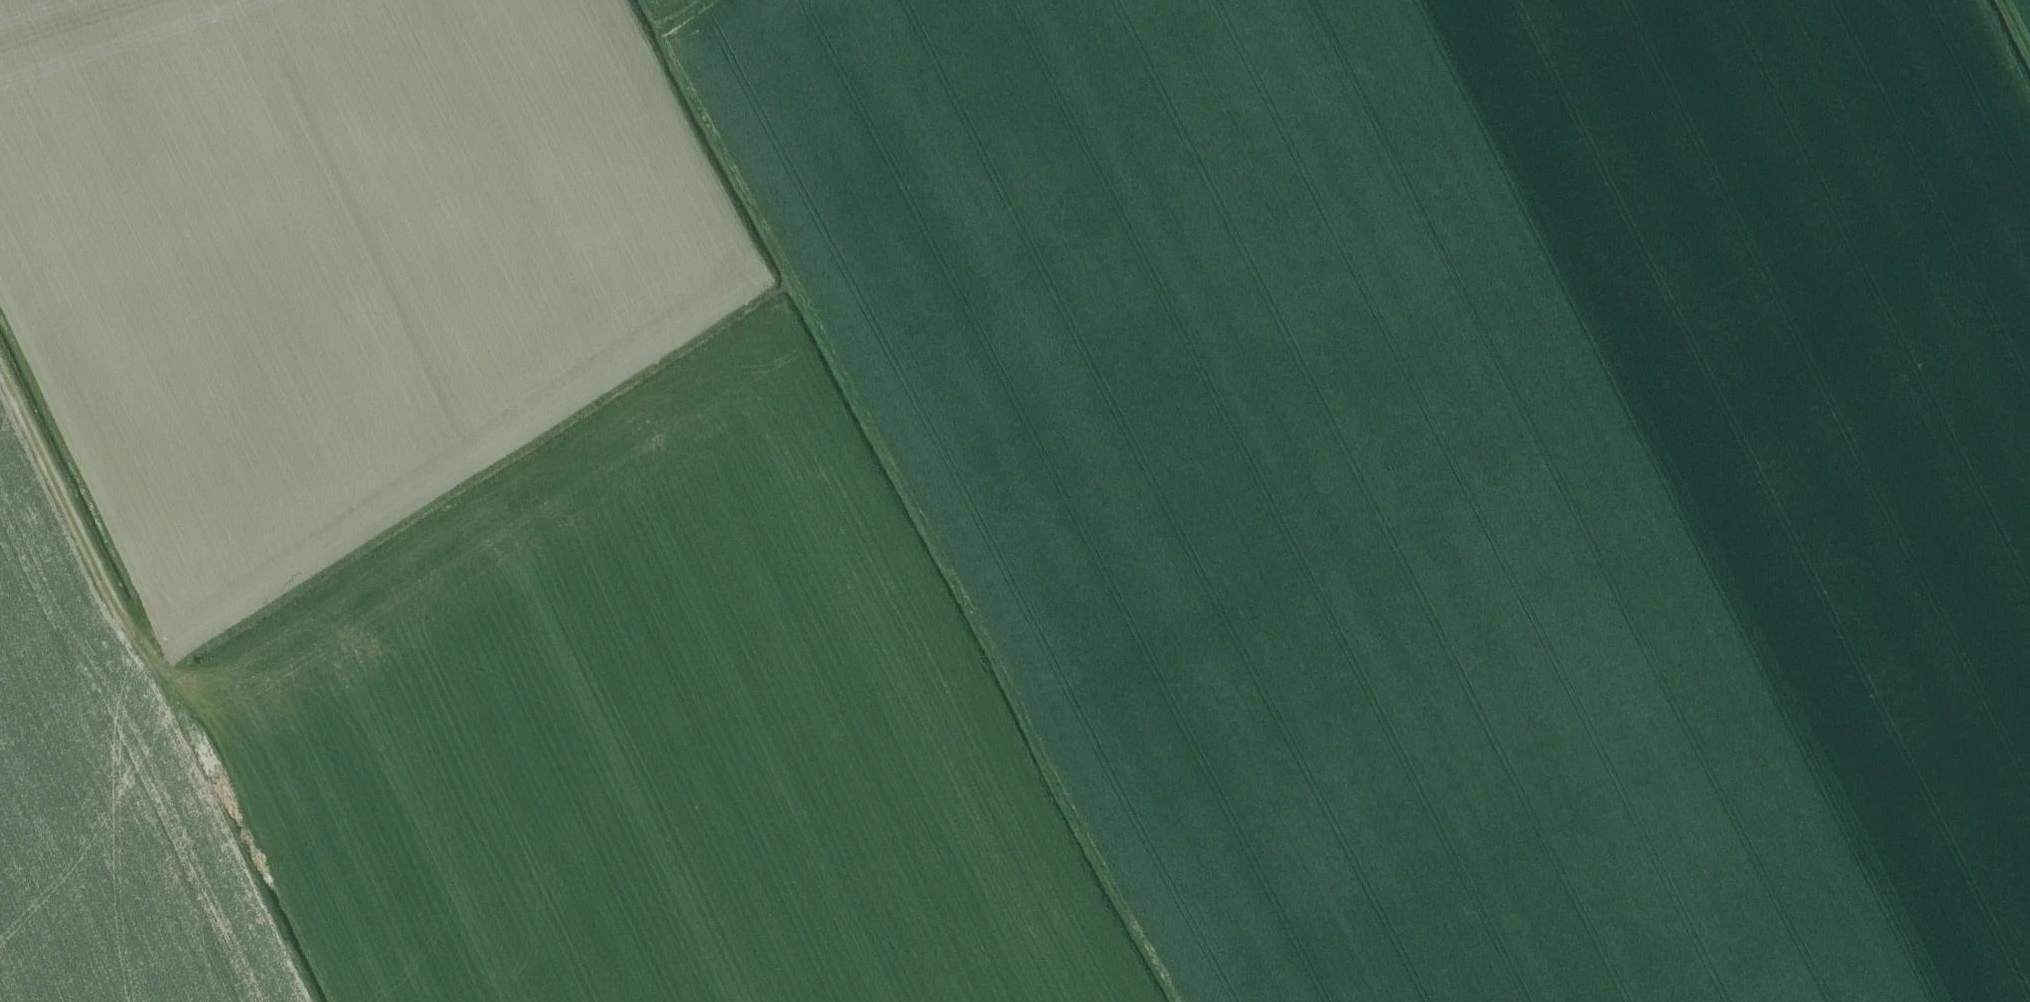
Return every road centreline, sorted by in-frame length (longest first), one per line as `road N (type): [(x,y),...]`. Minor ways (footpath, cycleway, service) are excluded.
road 1 (track): [(0,365),(148,668)]

